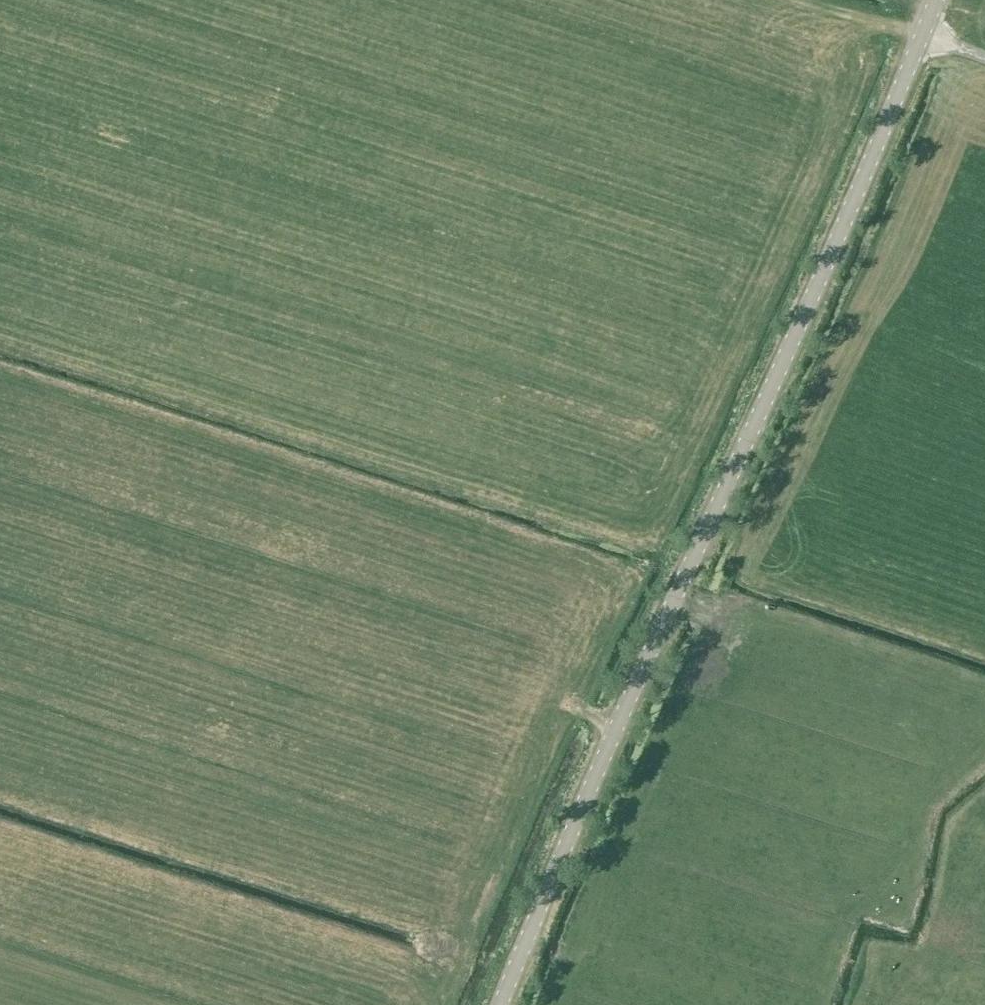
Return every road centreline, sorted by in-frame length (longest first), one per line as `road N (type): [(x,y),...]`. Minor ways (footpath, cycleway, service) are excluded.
road 1 (tertiary): [(506,1004),(936,0)]

